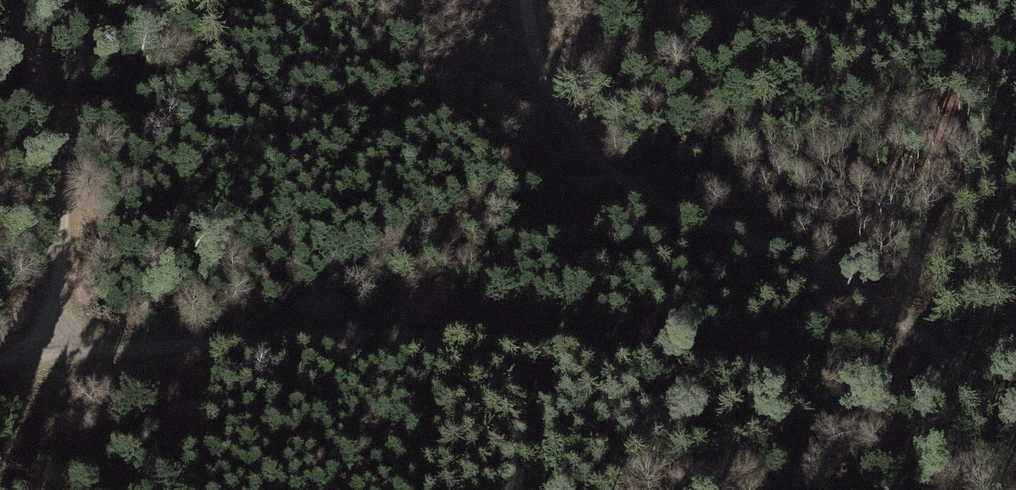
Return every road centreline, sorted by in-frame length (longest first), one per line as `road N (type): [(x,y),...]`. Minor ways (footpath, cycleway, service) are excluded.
road 1 (track): [(1008,414),(355,333),(0,361)]
road 2 (track): [(1008,414),(922,331),(642,189),(589,151),(546,85),(521,0)]
road 3 (track): [(25,356),(58,293),(69,187),(49,92),(15,0)]

